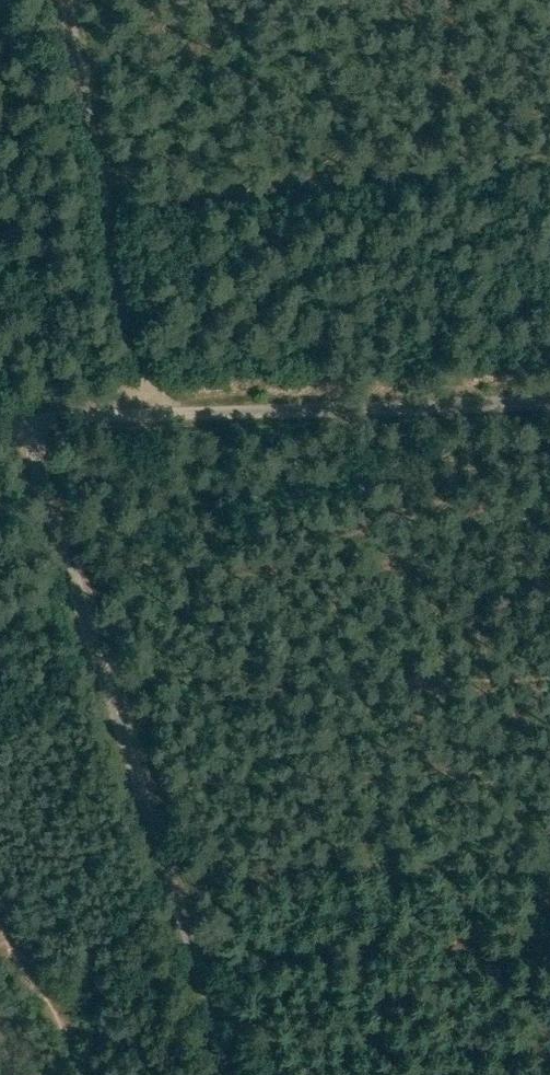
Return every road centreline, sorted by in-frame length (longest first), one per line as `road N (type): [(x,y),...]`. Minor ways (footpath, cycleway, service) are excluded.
road 1 (unclassified): [(53,450),(249,1074)]
road 2 (unclassified): [(549,433),(53,450)]
road 3 (track): [(129,446),(34,0)]

